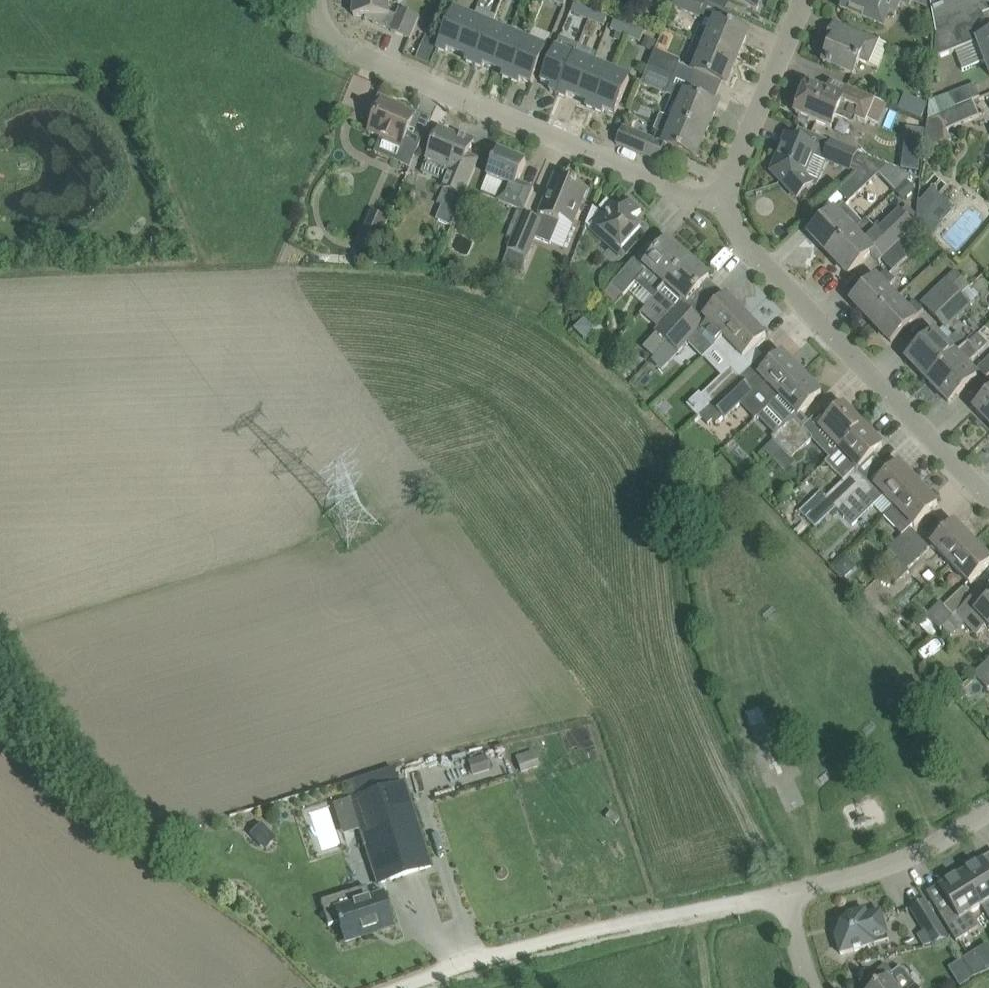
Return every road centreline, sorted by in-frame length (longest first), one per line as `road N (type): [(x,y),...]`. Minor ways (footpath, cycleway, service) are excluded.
road 1 (residential): [(725,199),(678,194),(350,52),(320,25),(316,0)]
road 2 (residential): [(988,503),(756,258),(725,199)]
road 3 (unclassified): [(399,987),(580,933),(745,901)]
road 4 (residential): [(988,808),(903,858),(785,892)]
road 5 (residential): [(725,199),(805,0)]

